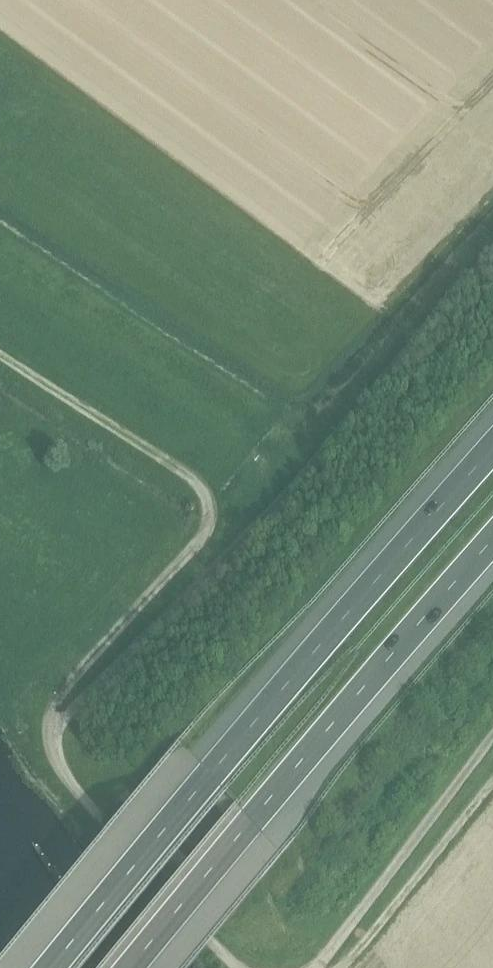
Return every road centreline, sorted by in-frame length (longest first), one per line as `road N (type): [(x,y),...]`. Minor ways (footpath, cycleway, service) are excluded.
road 1 (track): [(0,360),(211,511),(44,703),(44,739),(244,967)]
road 2 (motorway): [(492,450),(51,967)]
road 3 (track): [(44,739),(492,246)]
road 4 (motorway): [(130,967),(492,545)]
road 5 (track): [(313,967),(350,950),(492,771)]

